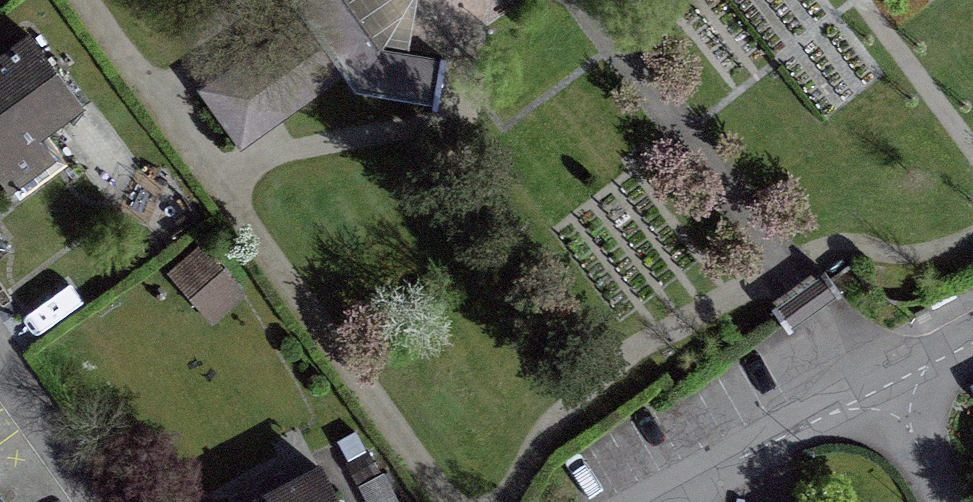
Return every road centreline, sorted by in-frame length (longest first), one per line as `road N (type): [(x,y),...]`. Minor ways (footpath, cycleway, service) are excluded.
road 1 (residential): [(889,389),(673,501)]
road 2 (residential): [(0,361),(102,501)]
road 3 (residential): [(946,501),(889,389)]

